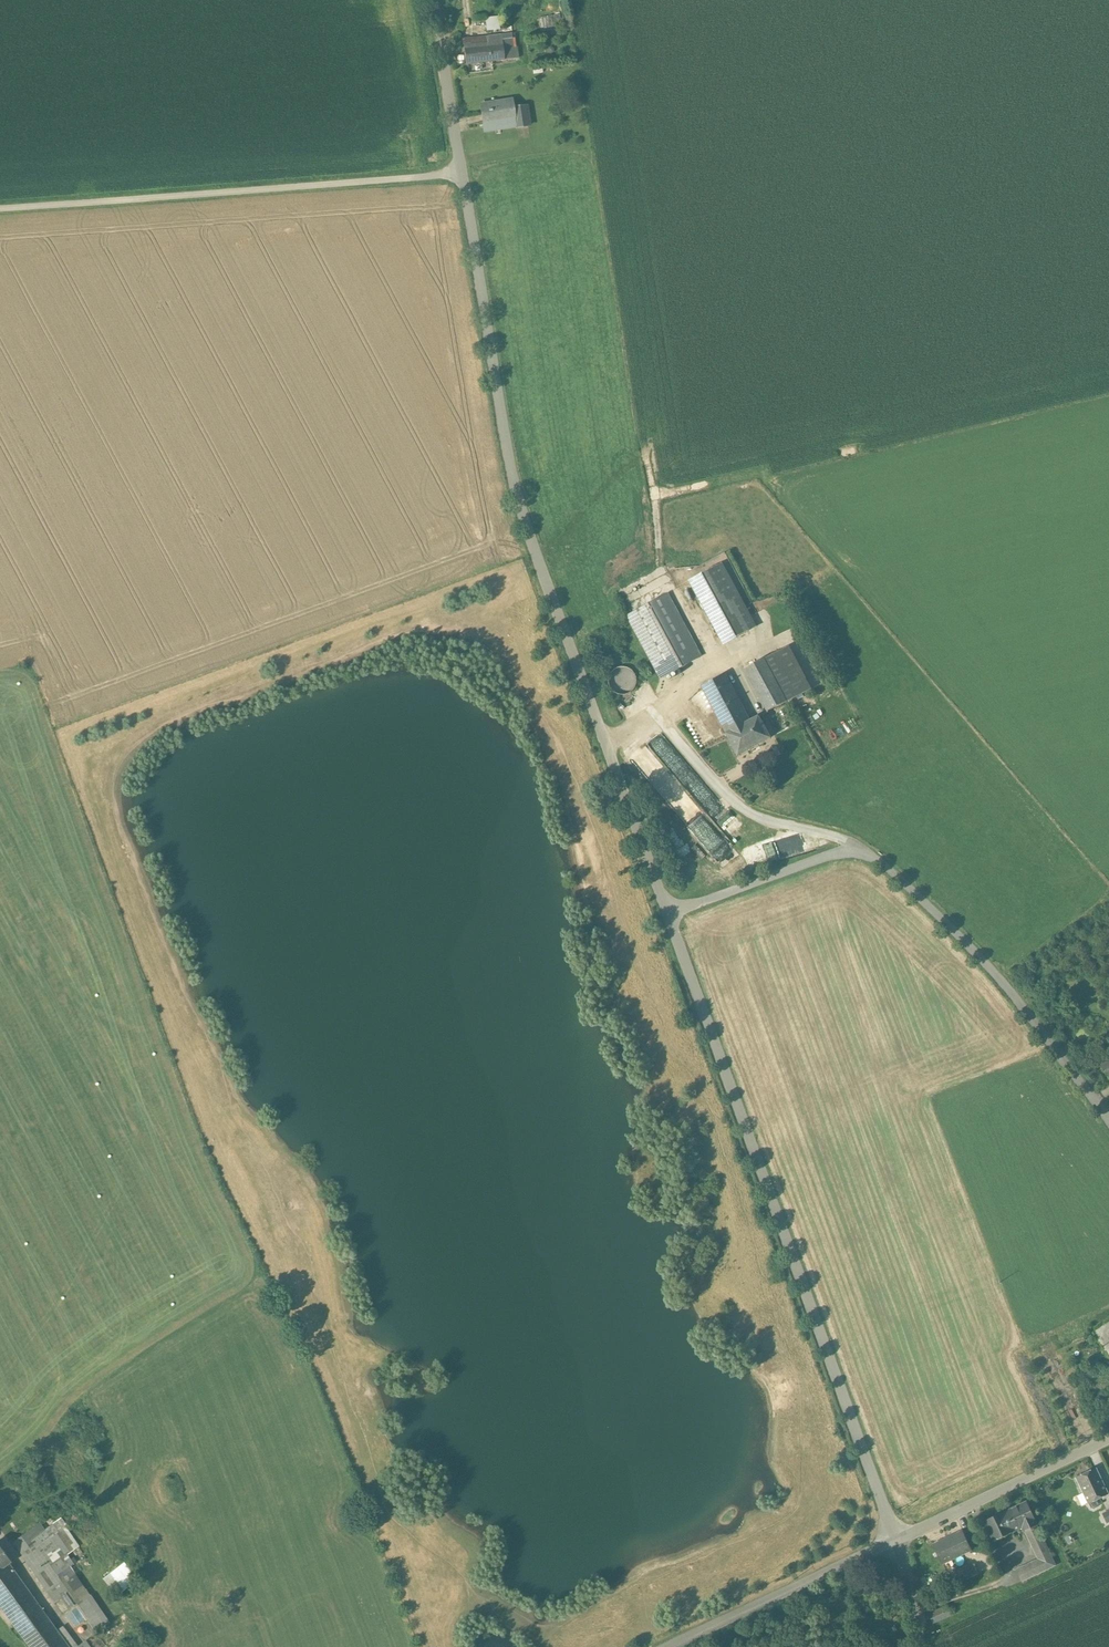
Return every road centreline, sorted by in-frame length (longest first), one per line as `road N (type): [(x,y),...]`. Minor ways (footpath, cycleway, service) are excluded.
road 1 (unclassified): [(436,0),(513,479),(669,916)]
road 2 (unclassified): [(669,916),(896,1539)]
road 3 (residential): [(669,916),(832,855),(861,853),(955,928),(1108,1116)]
road 4 (track): [(0,209),(461,175)]
road 5 (unclassified): [(896,1539),(672,1646)]
road 6 (unclassified): [(1108,1440),(896,1539)]

